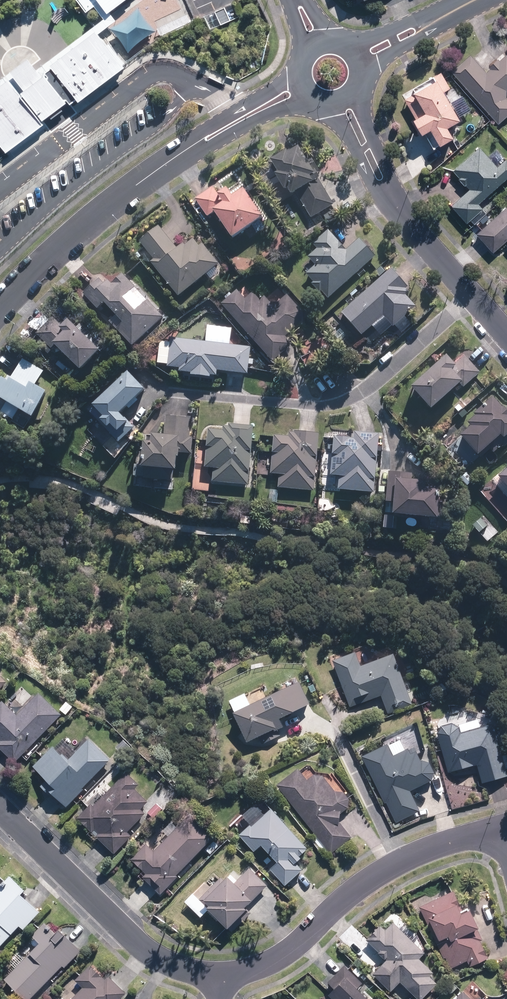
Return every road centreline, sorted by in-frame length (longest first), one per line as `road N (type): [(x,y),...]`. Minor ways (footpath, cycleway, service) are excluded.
road 1 (residential): [(214,979),(275,961),(366,881),(398,863),(498,828)]
road 2 (residential): [(0,807),(135,941),(214,979)]
road 3 (residential): [(183,153),(60,248),(0,312)]
road 4 (residential): [(506,336),(389,196)]
road 5 (residential): [(183,153),(298,67)]
road 6 (residential): [(314,102),(263,114),(183,153)]

